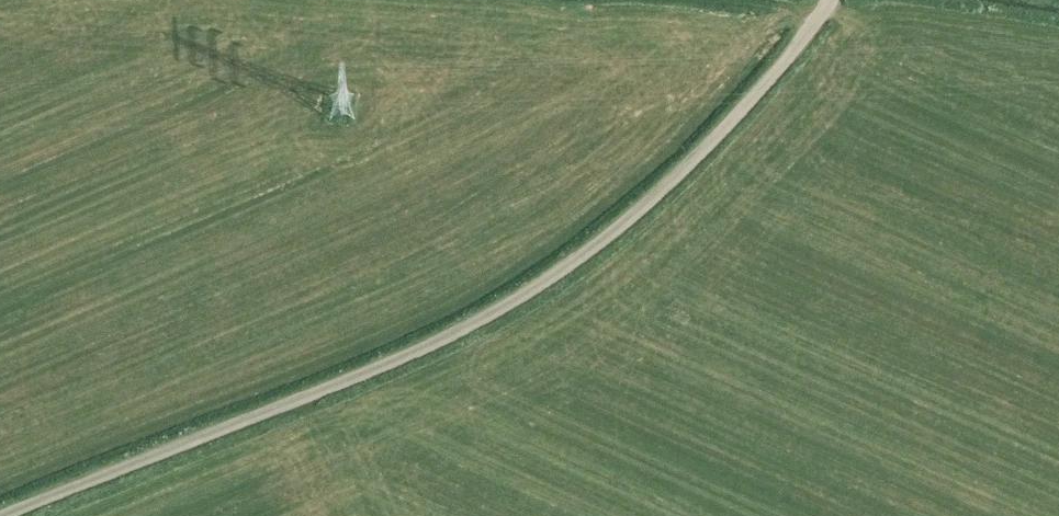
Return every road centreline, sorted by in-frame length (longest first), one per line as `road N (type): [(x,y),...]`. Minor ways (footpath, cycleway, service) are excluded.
road 1 (unclassified): [(0,515),(404,356),(520,298),(683,168),(778,70),(831,0)]

